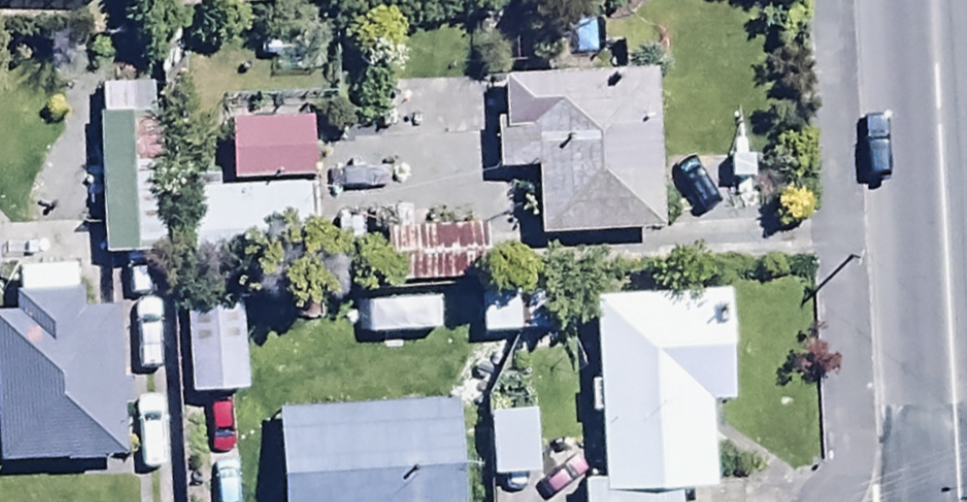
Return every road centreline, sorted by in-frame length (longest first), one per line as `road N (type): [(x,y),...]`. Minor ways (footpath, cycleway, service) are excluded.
road 1 (tertiary): [(966,337),(949,0)]

